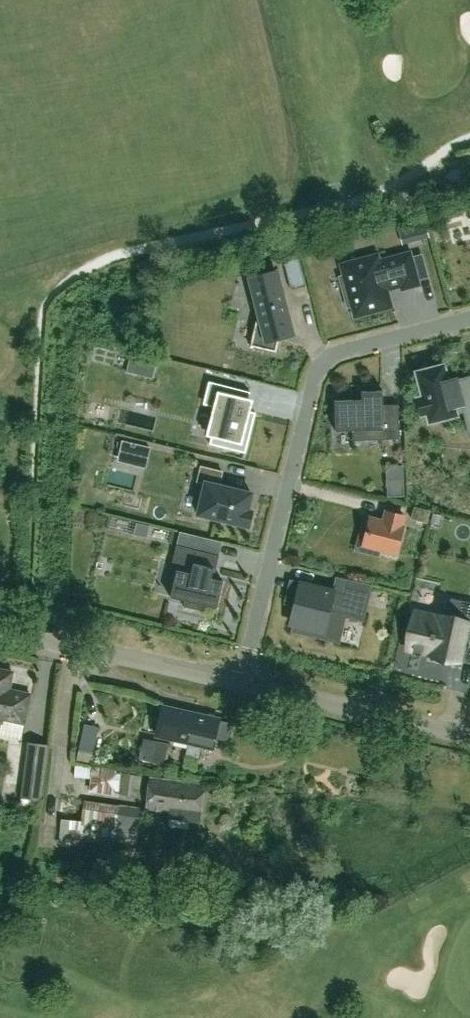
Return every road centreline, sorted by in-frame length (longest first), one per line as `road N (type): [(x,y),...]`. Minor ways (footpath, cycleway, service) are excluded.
road 1 (residential): [(469,318),(339,352),(320,366),(241,682)]
road 2 (residential): [(241,682),(0,629)]
road 3 (residential): [(469,736),(241,682)]

